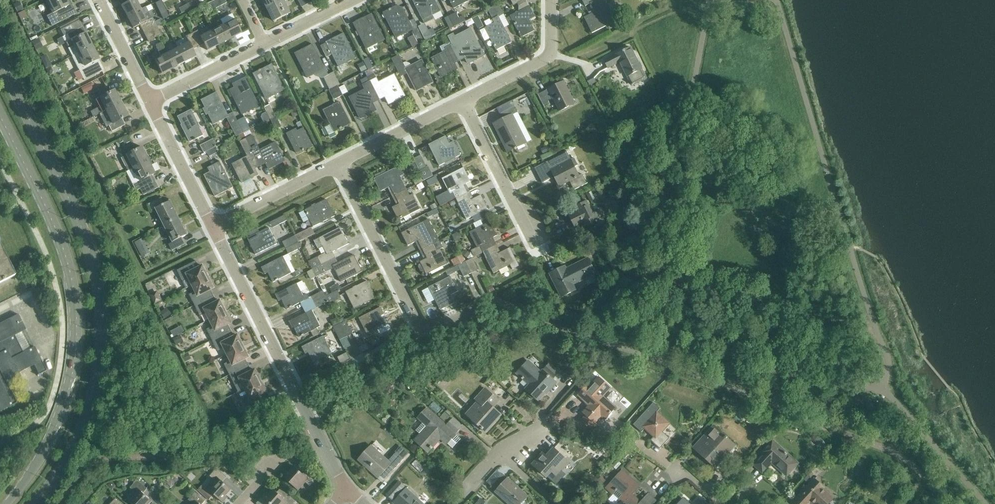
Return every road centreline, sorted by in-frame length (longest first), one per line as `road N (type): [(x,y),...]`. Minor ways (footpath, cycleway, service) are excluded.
road 1 (secondary): [(40,503),(97,400),(105,284),(96,247),(0,59)]
road 2 (secondary): [(0,119),(54,228),(78,310),(65,413),(46,456),(8,503)]
road 3 (residential): [(347,496),(214,225)]
road 4 (residential): [(489,303),(424,332),(336,165)]
road 5 (residential): [(536,247),(462,102)]
road 6 (residential): [(462,102),(549,53),(550,0)]
road 7 (residential): [(336,165),(462,102)]
road 8 (residential): [(214,225),(151,102)]
road 9 (residential): [(214,225),(336,165)]
road 10 (residential): [(151,102),(263,43)]

